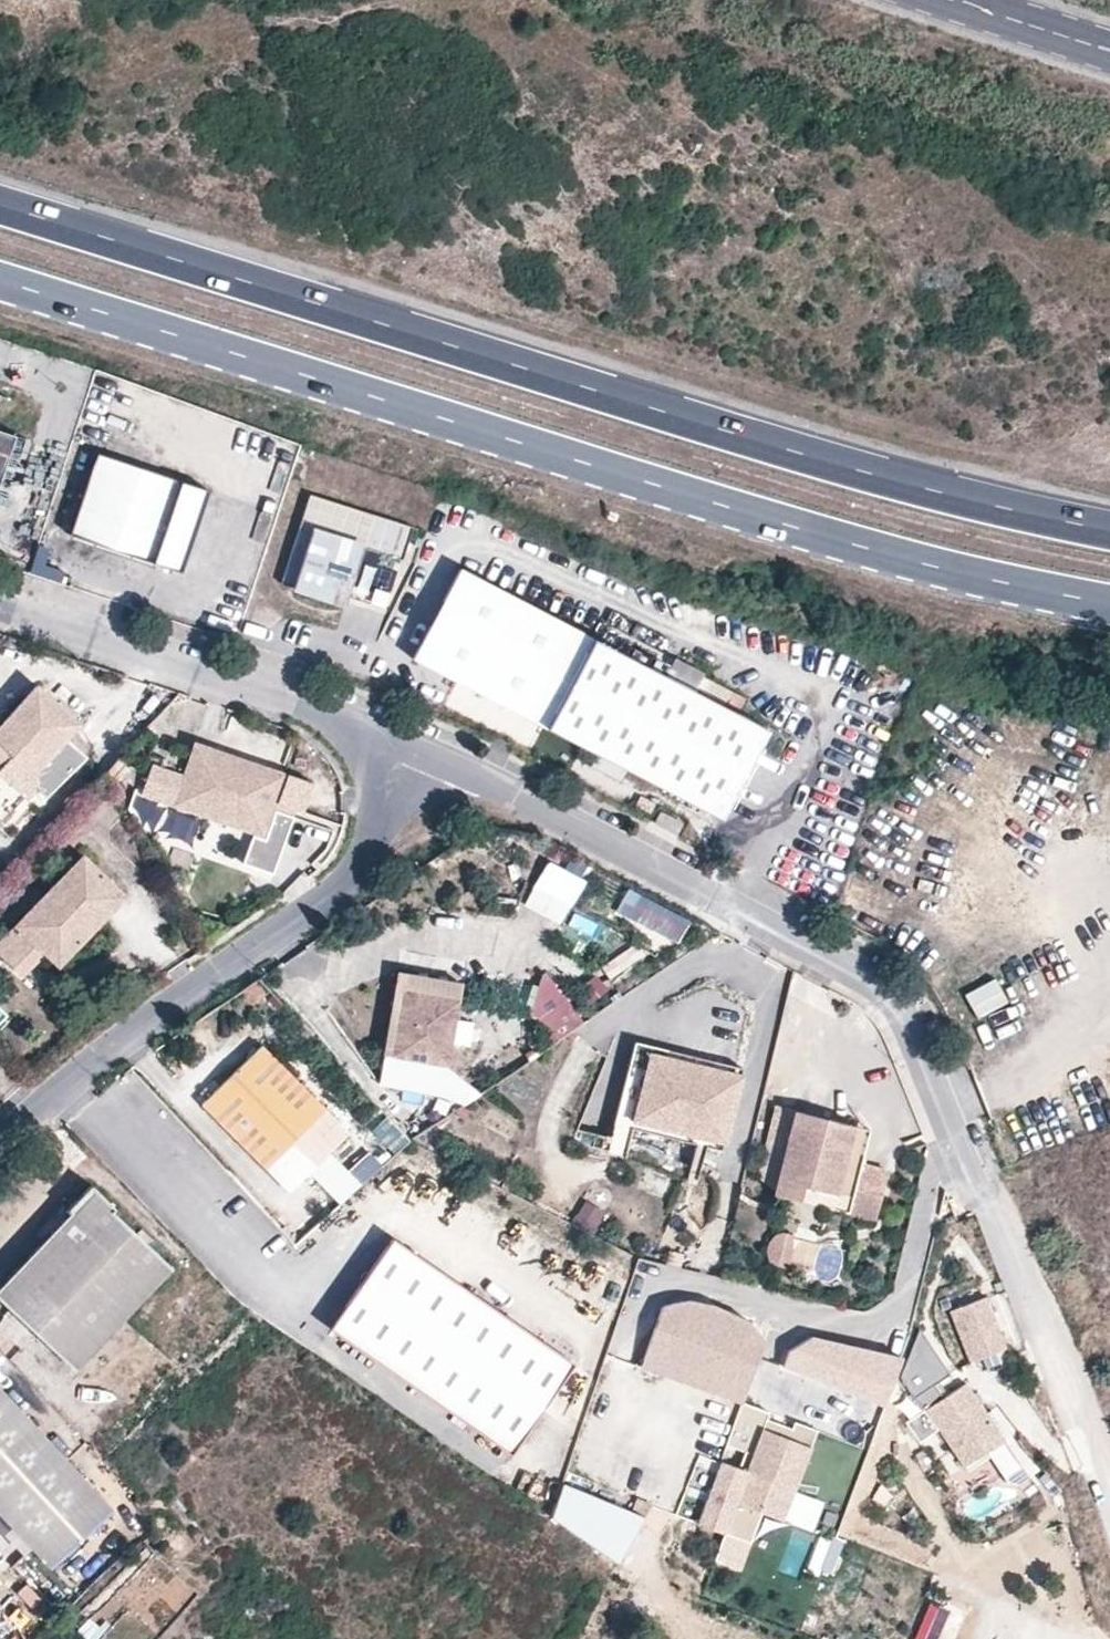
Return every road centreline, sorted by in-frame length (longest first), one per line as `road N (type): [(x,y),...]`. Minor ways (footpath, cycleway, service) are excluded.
road 1 (trunk): [(0,278),(924,564),(1109,606)]
road 2 (trunk): [(1109,529),(933,491),(0,206)]
road 3 (residential): [(1109,1480),(987,1165),(901,990),(876,967),(407,750)]
road 4 (residential): [(407,750),(370,850),(332,894),(136,1020),(0,1142)]
road 5 (residential): [(407,750),(319,710),(0,600)]
road 6 (tertiary): [(952,0),(1109,50)]

